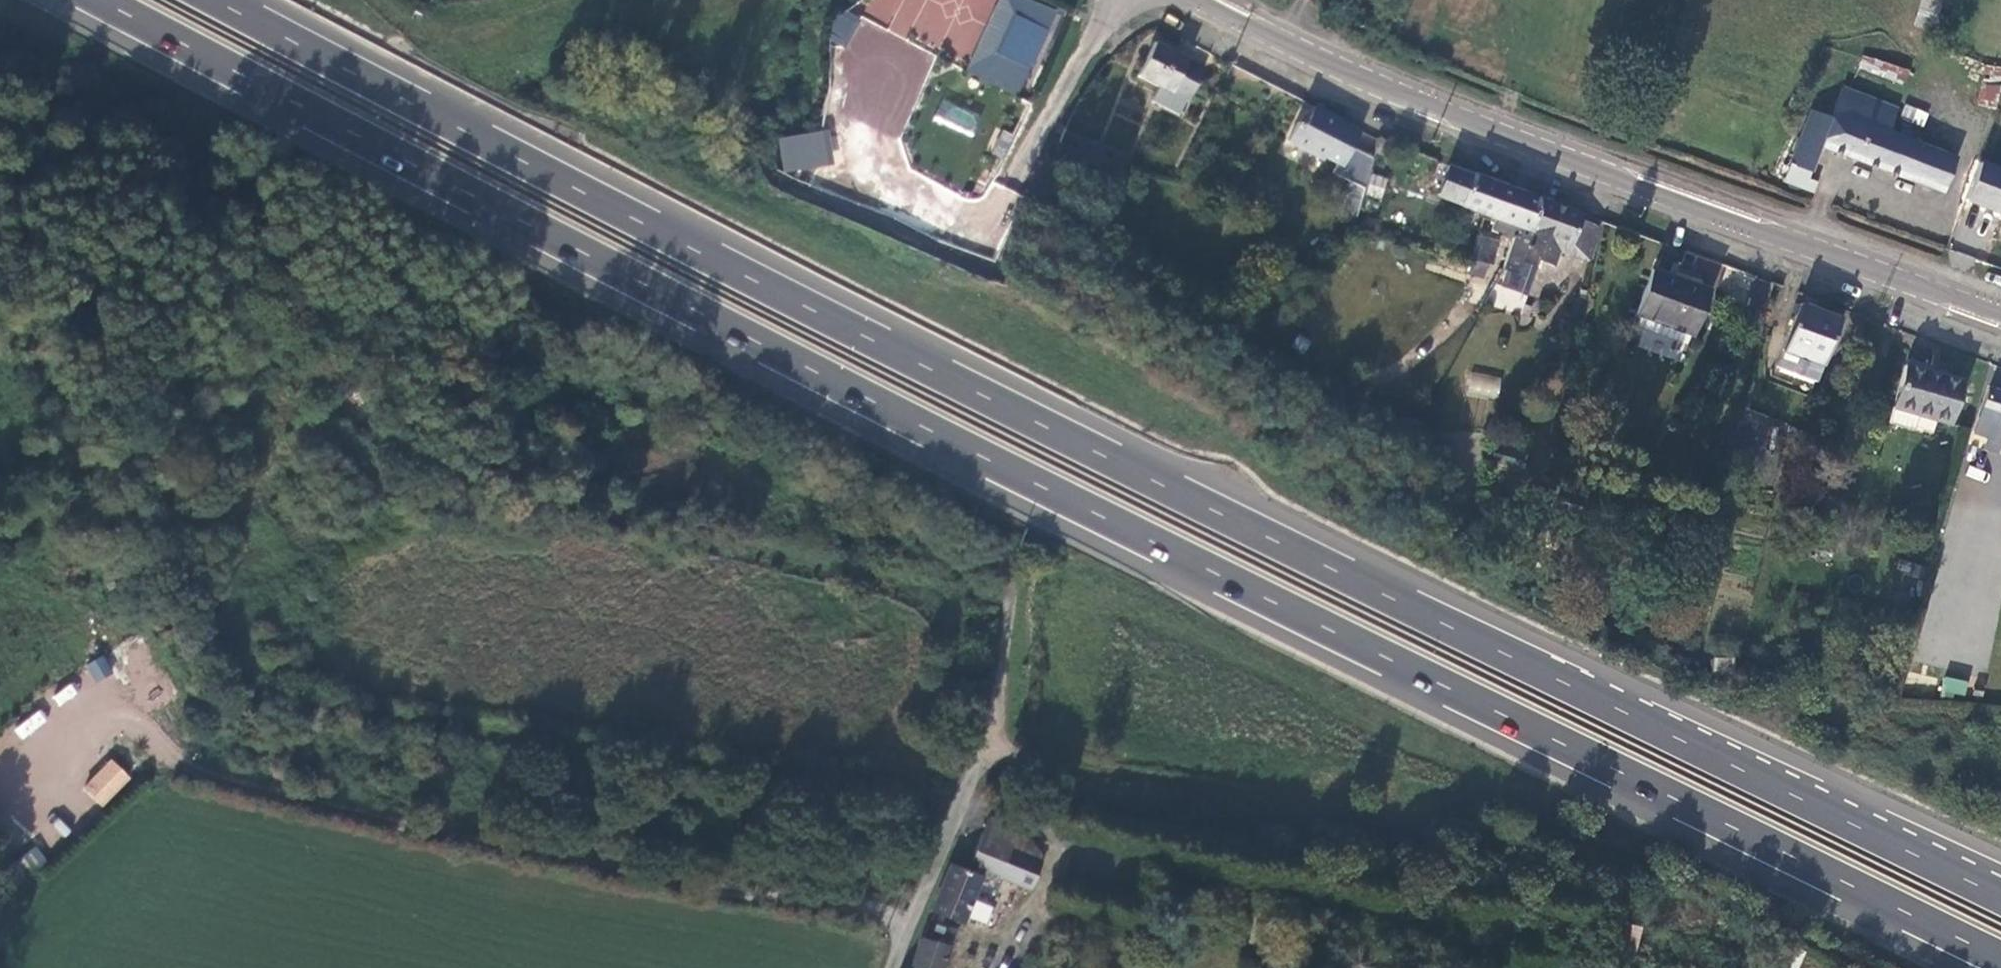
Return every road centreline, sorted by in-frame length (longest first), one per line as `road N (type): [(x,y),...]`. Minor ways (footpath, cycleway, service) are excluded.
road 1 (trunk): [(100,0),(906,419),(2000,960)]
road 2 (trunk): [(2000,896),(931,368),(218,0)]
road 3 (track): [(1011,563),(986,747),(1677,876),(1862,967)]
road 4 (tertiary): [(2000,315),(1432,106),(1208,0)]
road 5 (track): [(195,774),(913,911)]
road 6 (unclassified): [(895,967),(986,747)]

